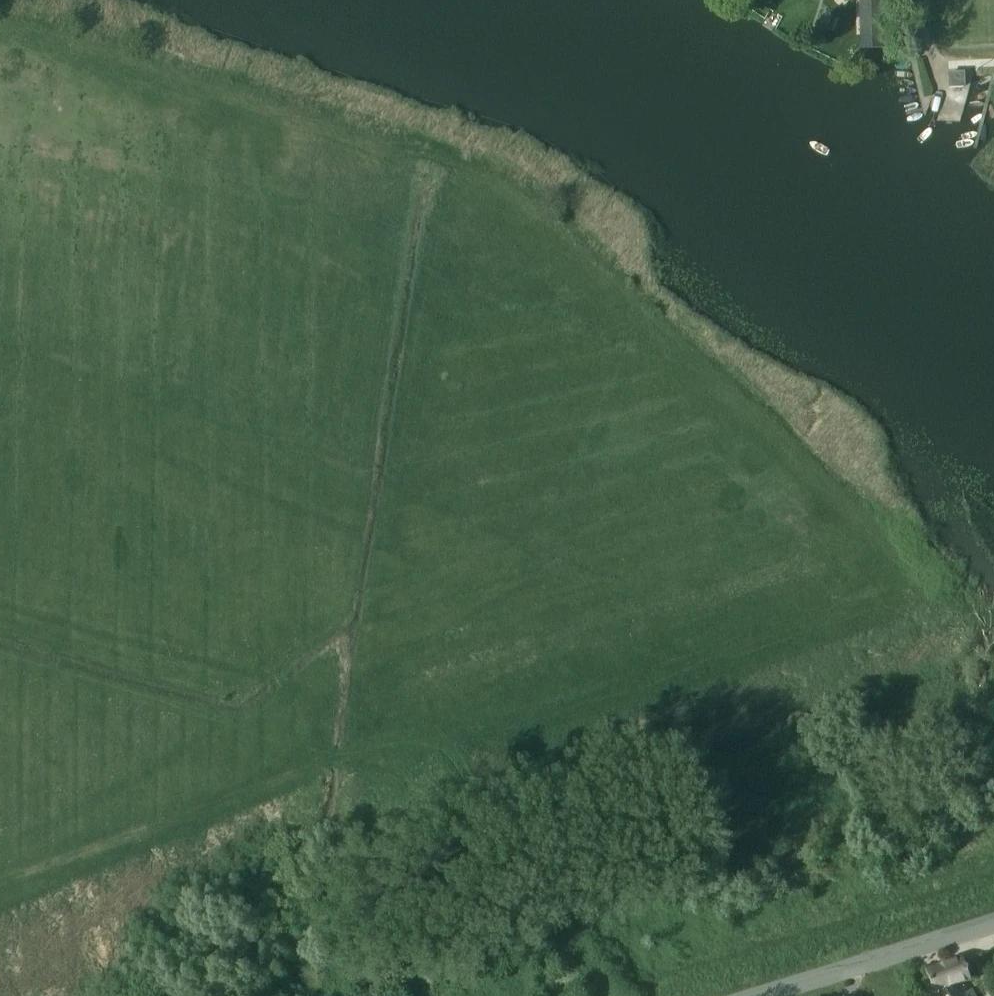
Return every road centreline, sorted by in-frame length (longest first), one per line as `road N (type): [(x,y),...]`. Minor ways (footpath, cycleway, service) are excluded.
road 1 (tertiary): [(765,995),(993,921)]

